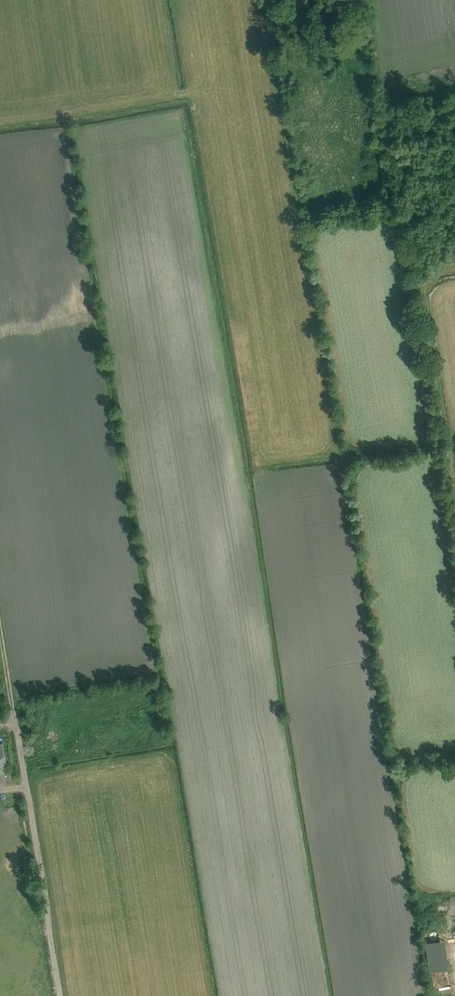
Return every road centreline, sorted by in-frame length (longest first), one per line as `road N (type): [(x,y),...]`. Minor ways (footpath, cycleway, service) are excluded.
road 1 (track): [(61,995),(0,632)]

